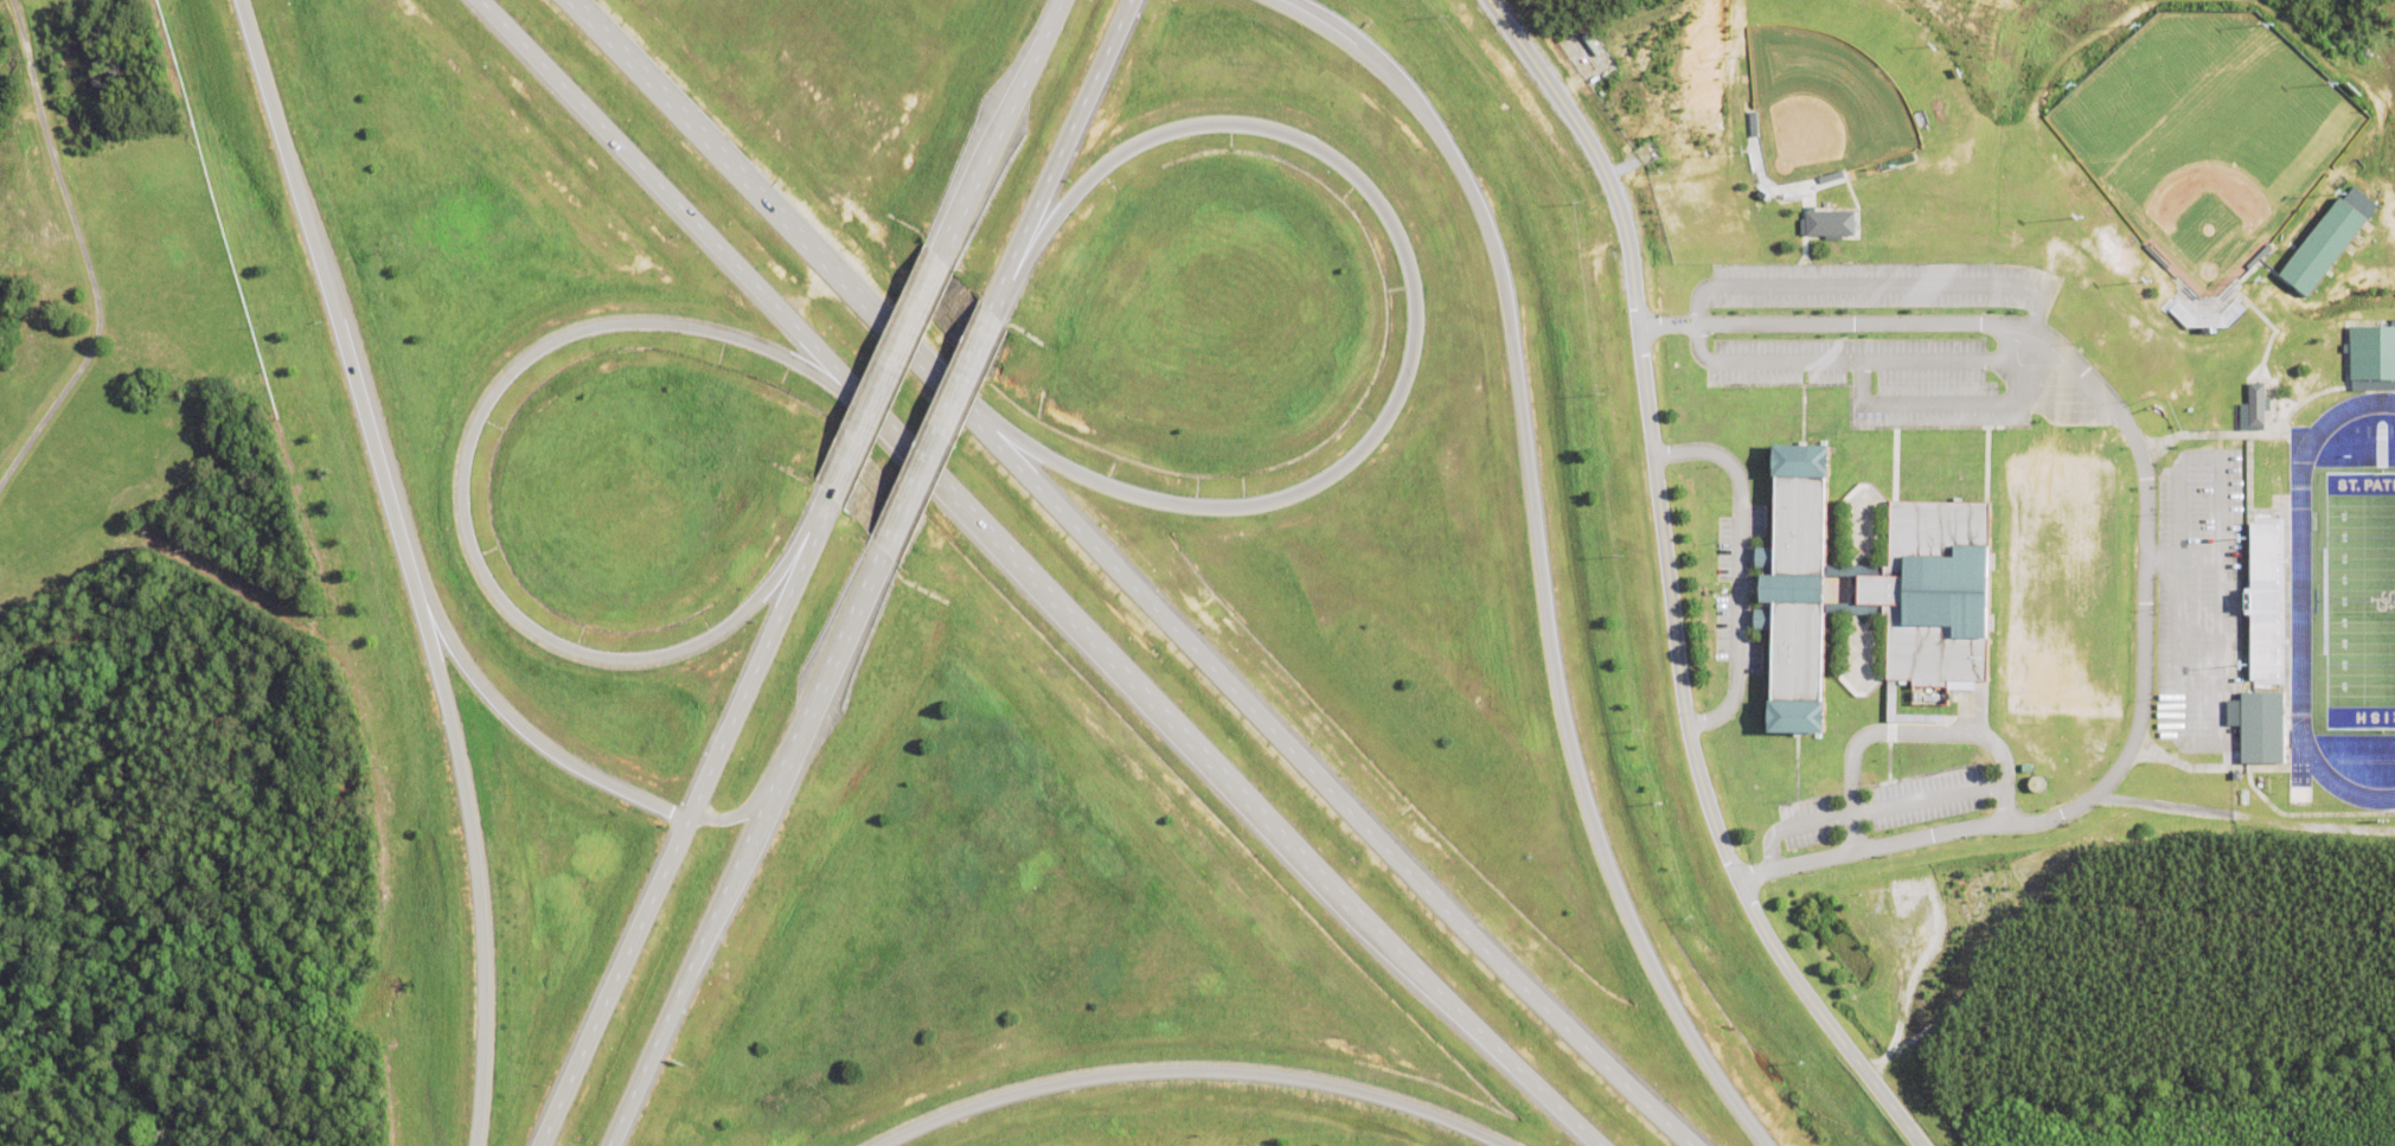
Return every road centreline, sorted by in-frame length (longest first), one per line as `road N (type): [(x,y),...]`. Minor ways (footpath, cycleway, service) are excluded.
road 1 (trunk): [(476,0),(1330,886),(1597,1145)]
road 2 (trunk): [(1687,1145),(1430,899),(572,0)]
road 3 (trunk): [(1762,1145),(1672,1014),(1589,827),(1546,644),(1512,337),(1479,206),(1407,95),(1327,33),(1263,0)]
road 4 (residential): [(1637,327),(2029,331),(2048,339),(2119,412),(2143,468),(2144,700),(2138,732),(2113,780),(2049,821),(1970,828),(1737,885)]
road 5 (residential): [(1487,0),(1583,140),(1619,217),(1680,693),(1712,826),(1760,931),(1919,1145)]
road 6 (trunk): [(987,302),(1081,183),(1122,149),(1171,130),(1262,129),(1339,167),(1396,231),(1417,310),(1415,351),(1388,422),(1363,454),(1324,485),(1227,511),(1110,491),(953,404)]
road 7 (trunk): [(237,0),(450,697),(478,890),(476,1145)]
road 8 (trunk): [(819,518),(743,613),(700,645),(621,664),(579,659),(507,615),(480,581),(459,491),(467,442),(491,395),(521,361),(600,326),(696,329),(754,346),(876,412)]
road 9 (primary): [(605,1145),(873,549)]
road 10 (trunk): [(878,1145),(1033,1089),(1198,1071),(1352,1090),(1505,1145)]
road 11 (trunk): [(410,564),(460,661),(504,716),(593,780),(687,818)]
road 12 (residential): [(1652,457),(1712,455),(1737,479),(1740,493),(1735,687),(1720,715),(1686,729)]
road 13 (primary): [(687,818),(539,1145)]
road 14 (primary): [(828,500),(687,818)]
road 15 (primary): [(987,302),(1129,0)]
road 16 (residential): [(2004,825),(2005,767),(1989,741),(1871,735),(1851,756),(1852,854)]
road 17 (primary): [(1061,0),(937,263)]
road 18 (primary): [(937,263),(828,500)]
road 19 (primary): [(873,549),(982,313)]
road 20 (trunk): [(1407,95),(1366,49),(1297,0)]

